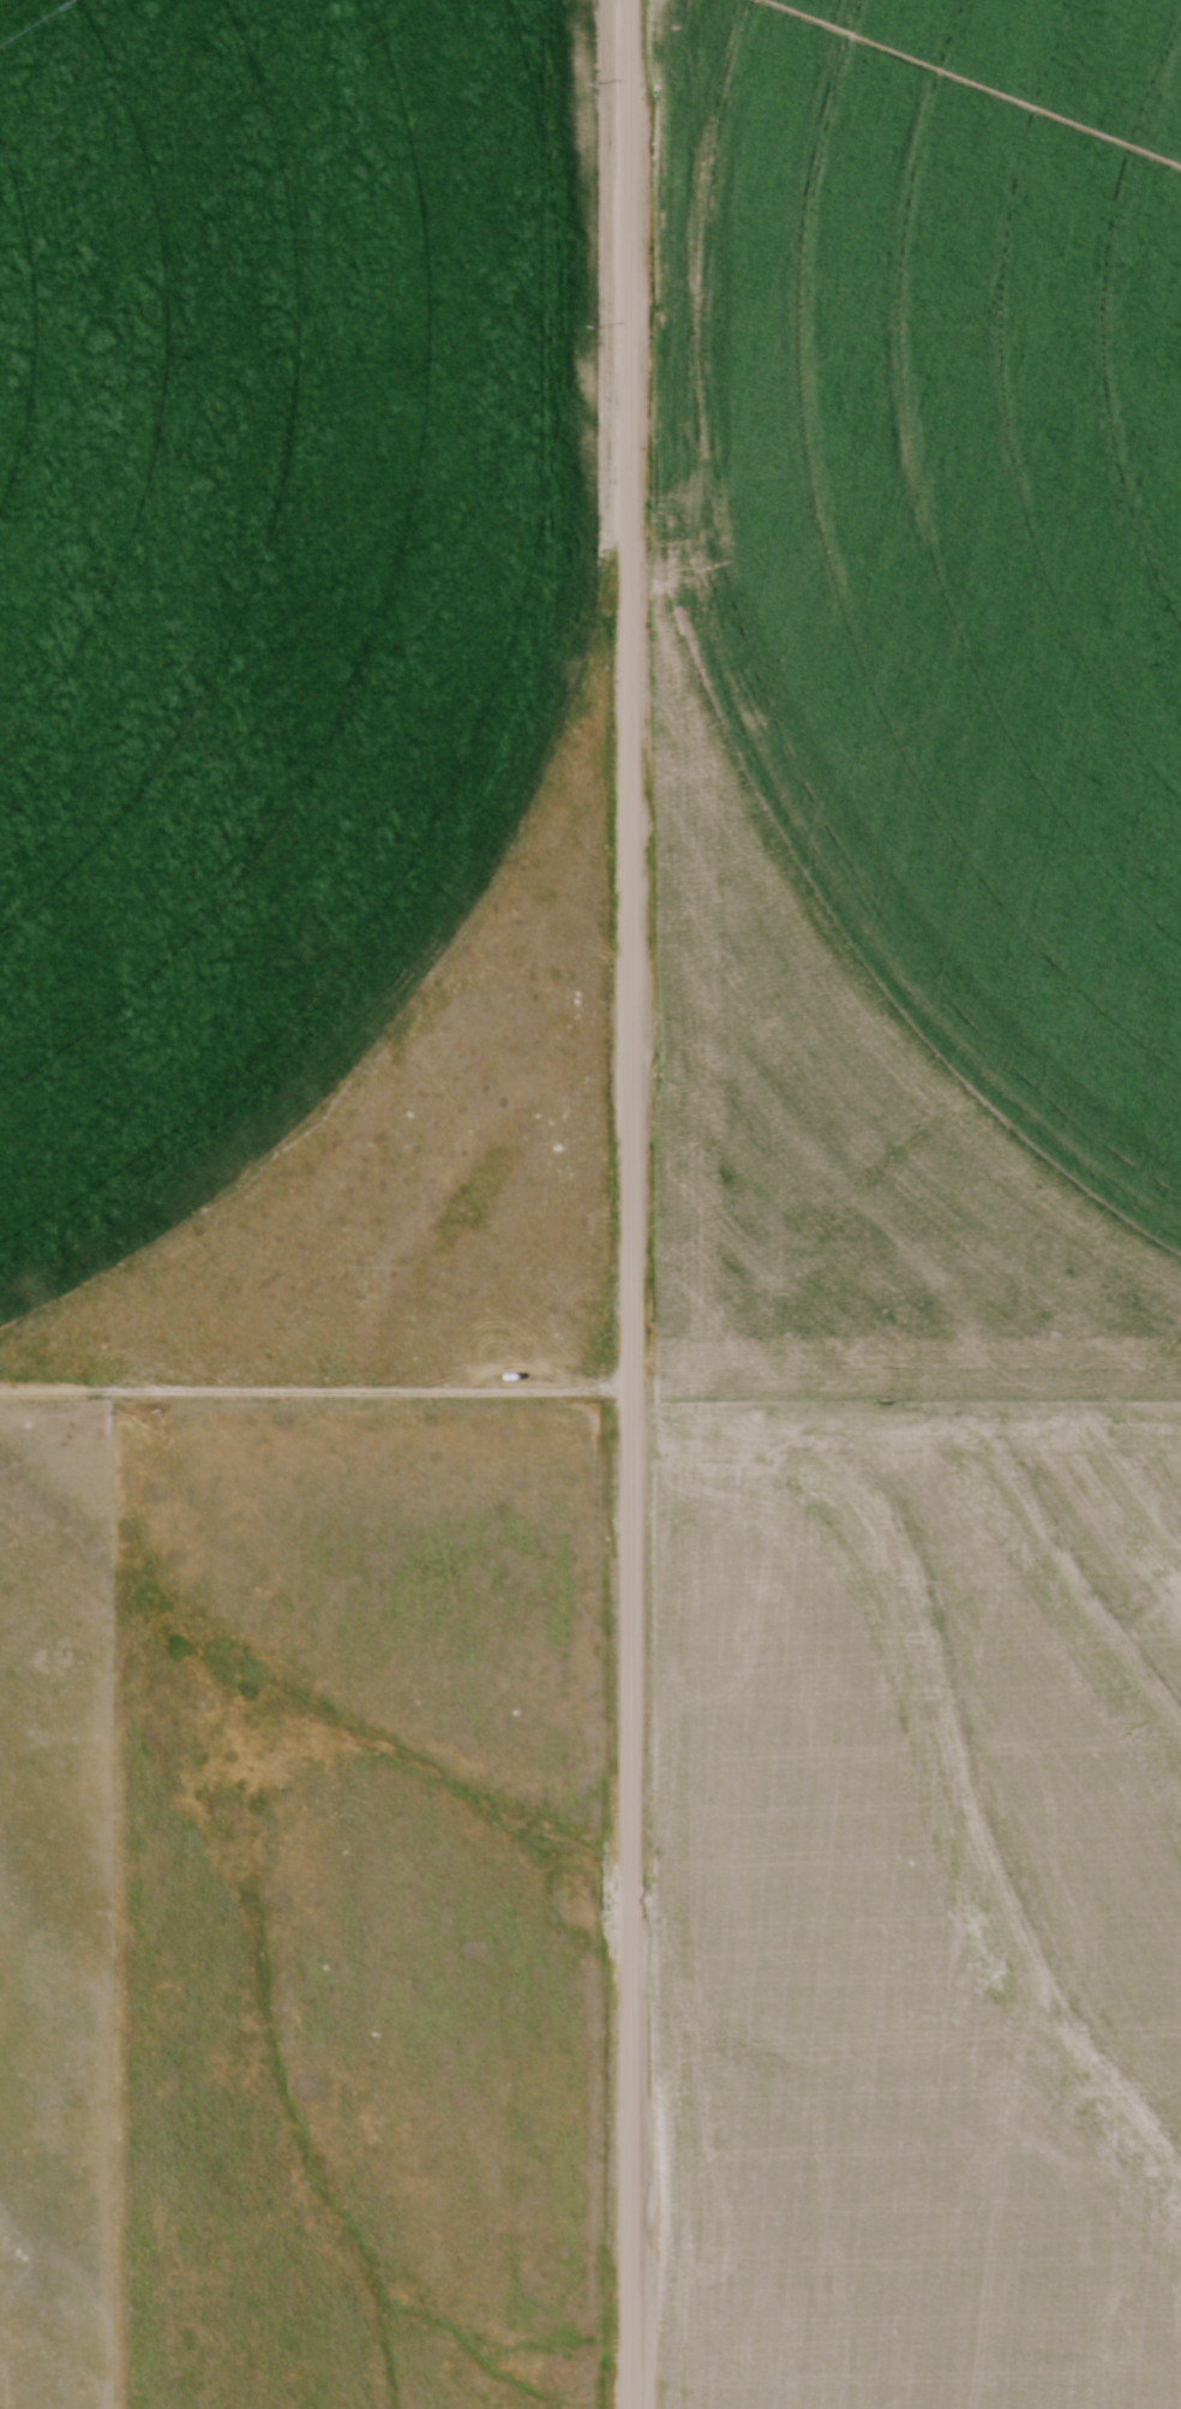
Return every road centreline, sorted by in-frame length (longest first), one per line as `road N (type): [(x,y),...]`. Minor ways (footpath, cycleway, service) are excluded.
road 1 (residential): [(635,2408),(626,0)]

